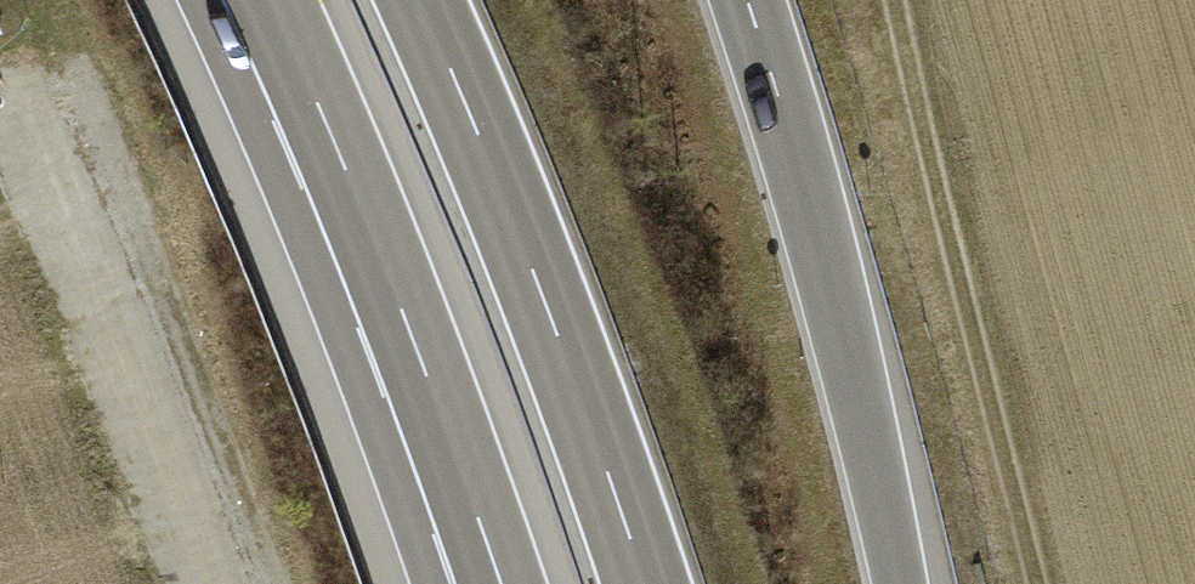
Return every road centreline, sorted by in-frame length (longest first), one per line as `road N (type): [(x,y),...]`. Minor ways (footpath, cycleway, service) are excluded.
road 1 (trunk): [(273,0),(416,350),(500,583)]
road 2 (trunk): [(645,583),(547,304),(420,0)]
road 3 (trunk): [(899,583),(830,273),(748,0)]
road 4 (track): [(247,583),(89,96)]
road 5 (track): [(1036,583),(917,116)]

